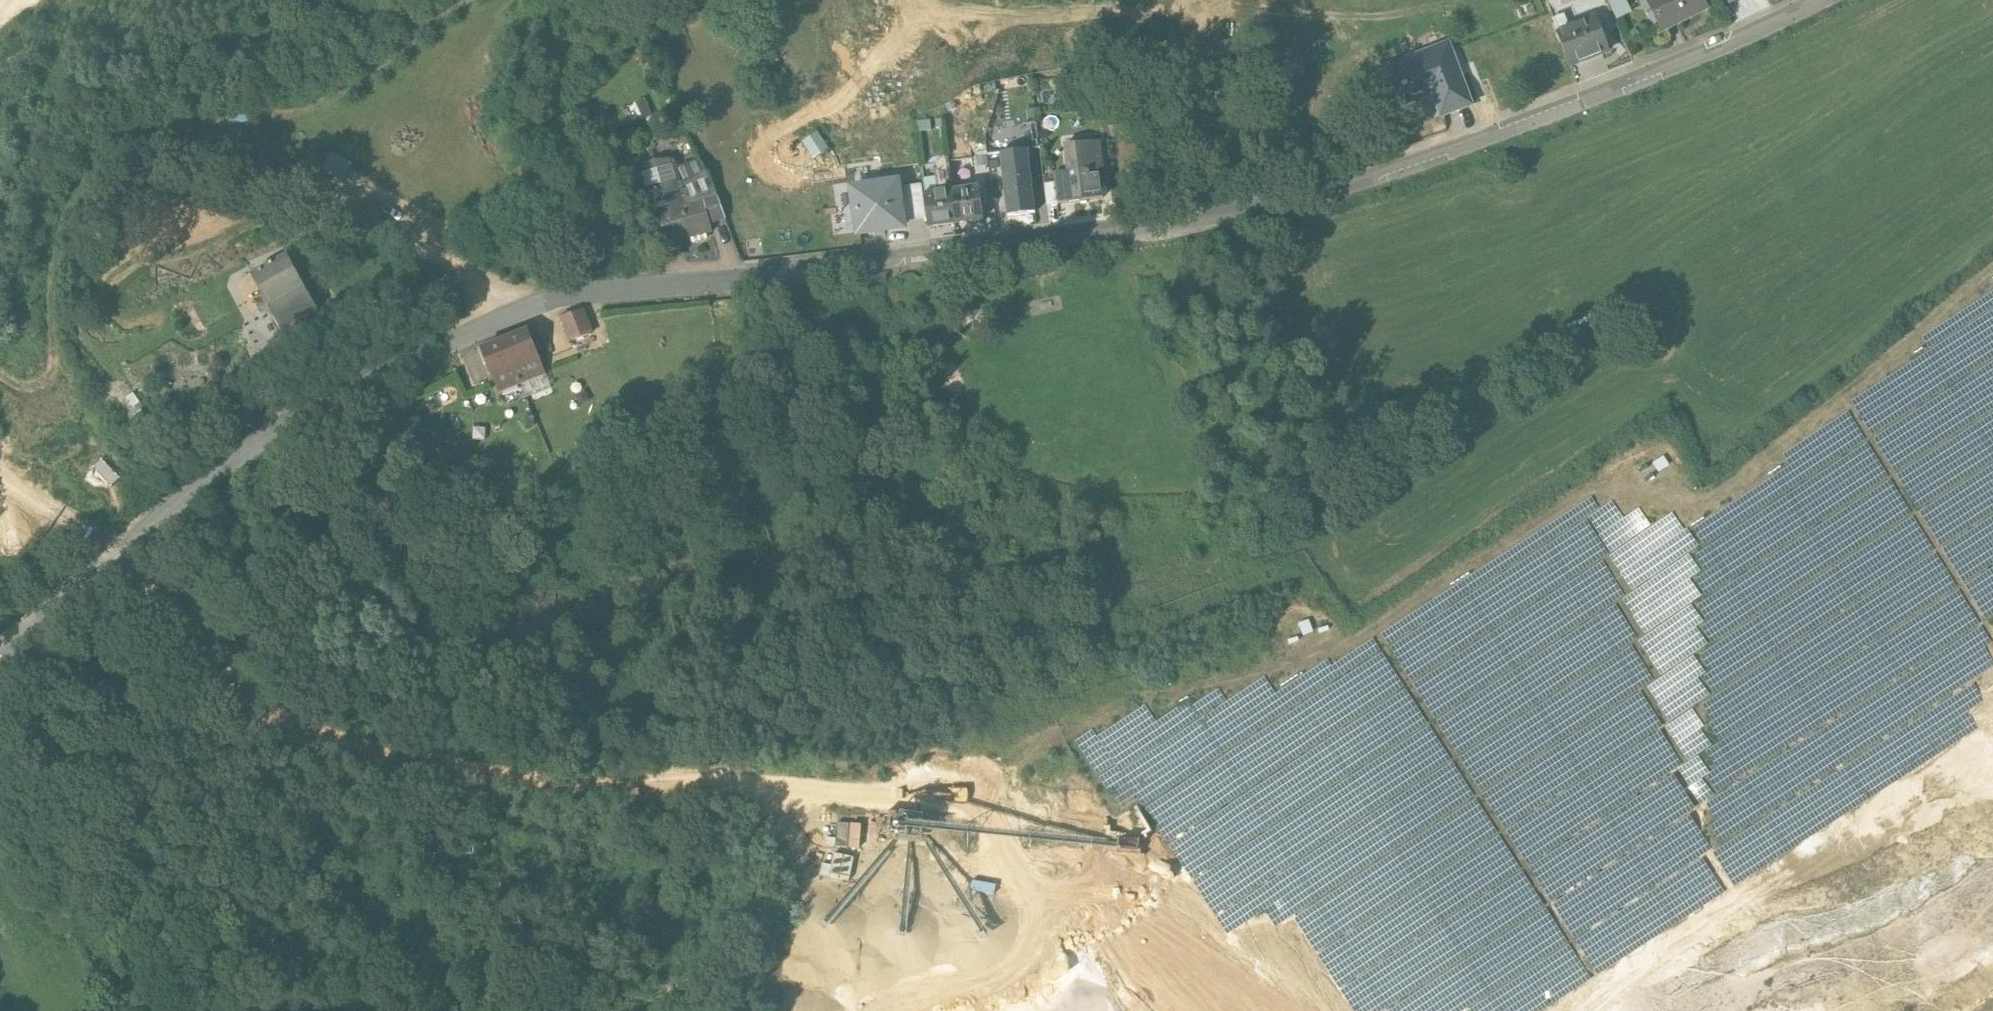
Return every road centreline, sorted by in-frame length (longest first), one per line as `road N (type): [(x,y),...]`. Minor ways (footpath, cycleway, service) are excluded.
road 1 (residential): [(0,663),(275,447),(524,325),(581,310),(1147,247),(1327,208),(1536,138),(1857,0)]
road 2 (track): [(122,562),(278,714),(405,766),(659,798),(806,797)]

